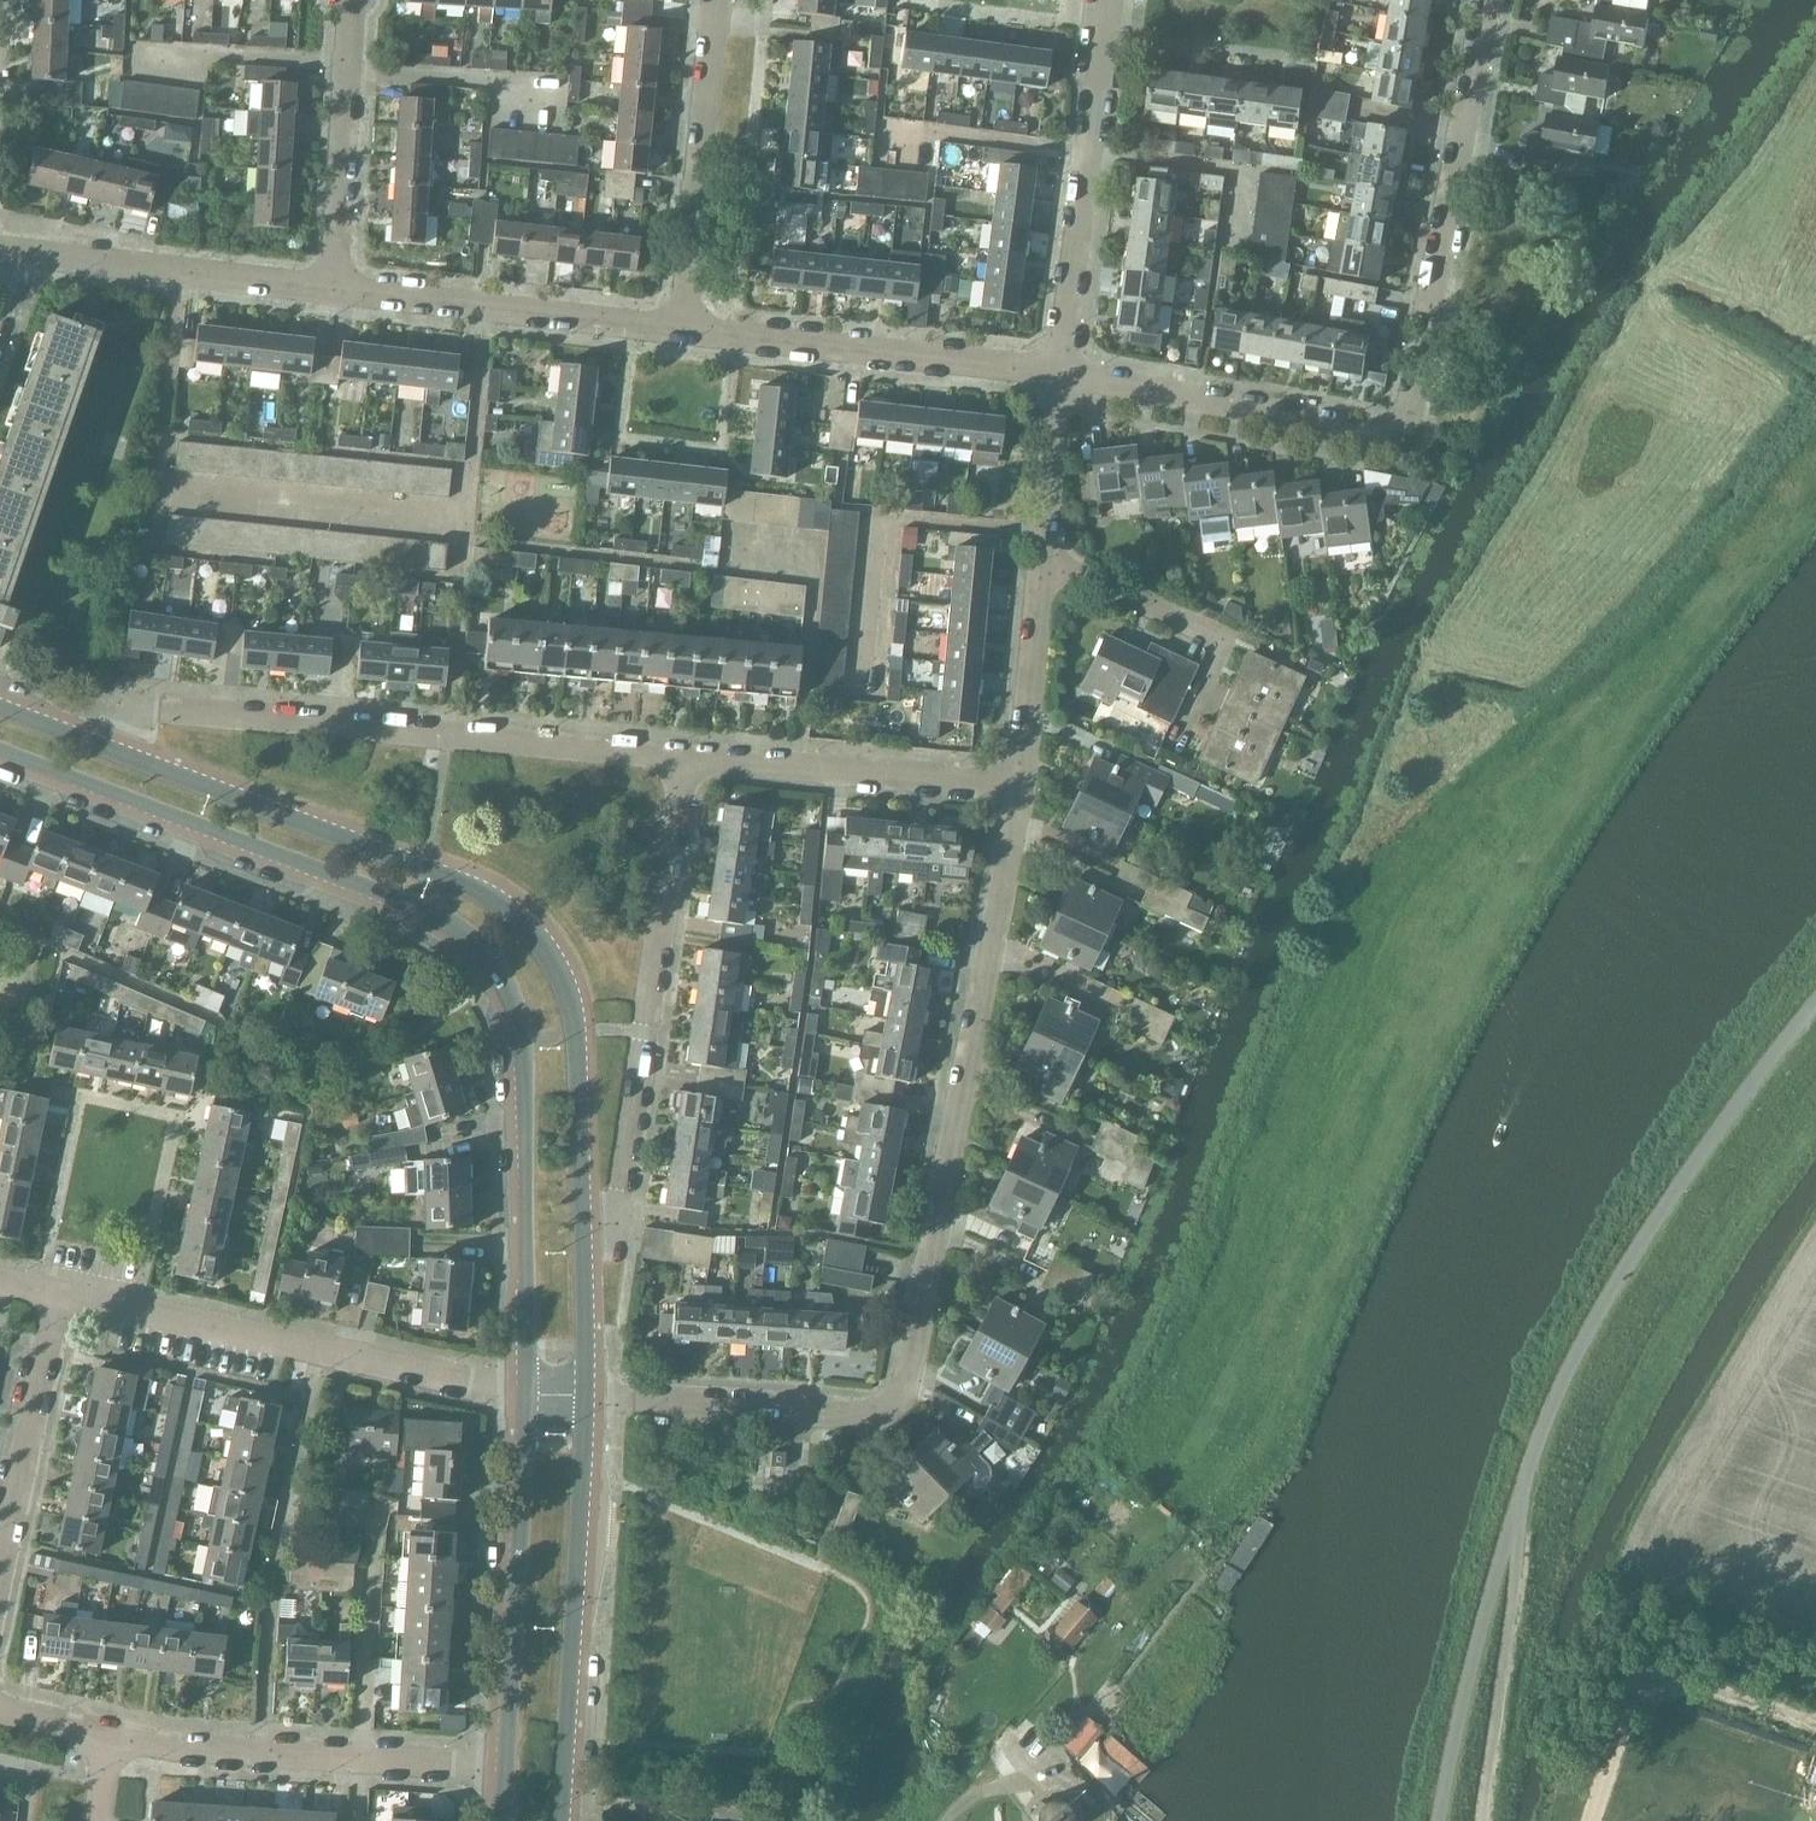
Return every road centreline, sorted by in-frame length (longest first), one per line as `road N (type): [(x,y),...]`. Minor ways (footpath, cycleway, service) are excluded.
road 1 (tertiary): [(0,750),(410,903),(482,948),(510,992),(521,1039),(528,1394)]
road 2 (unclassified): [(1440,1820),(1498,1566),(1552,1407),(1667,1201),(1815,1005)]
road 3 (residential): [(1063,374),(1406,432),(1485,0)]
road 4 (tertiary): [(582,1223),(572,1016),(552,958),(534,935),(472,889),(111,749)]
road 5 (unclassified): [(906,1386),(1011,789)]
road 6 (residential): [(684,755),(165,709),(131,714),(111,749)]
road 7 (residential): [(582,1223),(612,1220),(684,755)]
road 8 (residential): [(528,1394),(57,1294)]
road 9 (tertiary): [(561,1820),(585,1394)]
road 10 (residential): [(505,1766),(164,1746),(109,1735)]
road 11 (residential): [(1063,374),(682,328)]
road 12 (tertiary): [(528,1394),(505,1766)]
road 13 (residential): [(682,328),(333,288)]
road 14 (unclassified): [(906,1386),(894,1407),(875,1415),(585,1394)]
road 15 (residential): [(682,328),(715,0)]
road 16 (residential): [(1011,789),(684,755)]
road 17 (residential): [(333,288),(14,251)]
road 18 (residential): [(333,288),(353,0)]
road 19 (residential): [(0,1568),(57,1294)]
road 20 (residential): [(1193,707),(1221,644),(1039,559)]
road 21 (unclassified): [(1011,789),(1039,559)]
road 22 (unclassified): [(1063,374),(1091,156)]
road 23 (residential): [(1091,156),(882,127)]
road 24 (unclassified): [(1039,559),(1063,374)]
road 25 (tertiary): [(585,1394),(582,1223)]
road 26 (unclassified): [(1091,156),(1110,0)]

